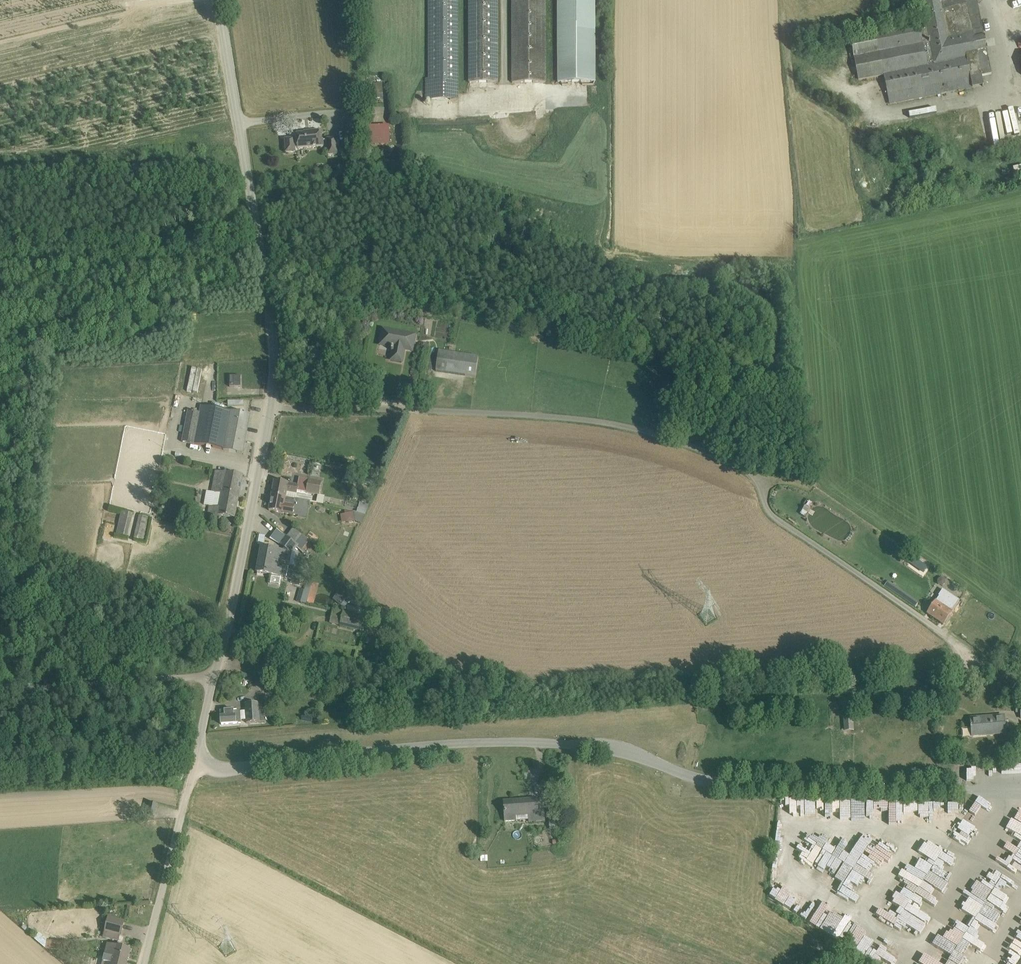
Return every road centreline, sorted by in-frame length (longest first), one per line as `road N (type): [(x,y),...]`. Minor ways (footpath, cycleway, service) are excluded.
road 1 (unclassified): [(976,661),(789,525),(766,504),(759,480),(706,454),(633,434),(492,417),(275,414)]
road 2 (unclassified): [(947,789),(711,783),(621,755),(515,745),(194,770)]
road 3 (unclassified): [(275,414),(276,329),(220,0)]
road 4 (unclassified): [(214,680),(275,414)]
road 5 (unclassified): [(214,680),(0,692)]
road 6 (unclassified): [(145,963),(194,770)]

